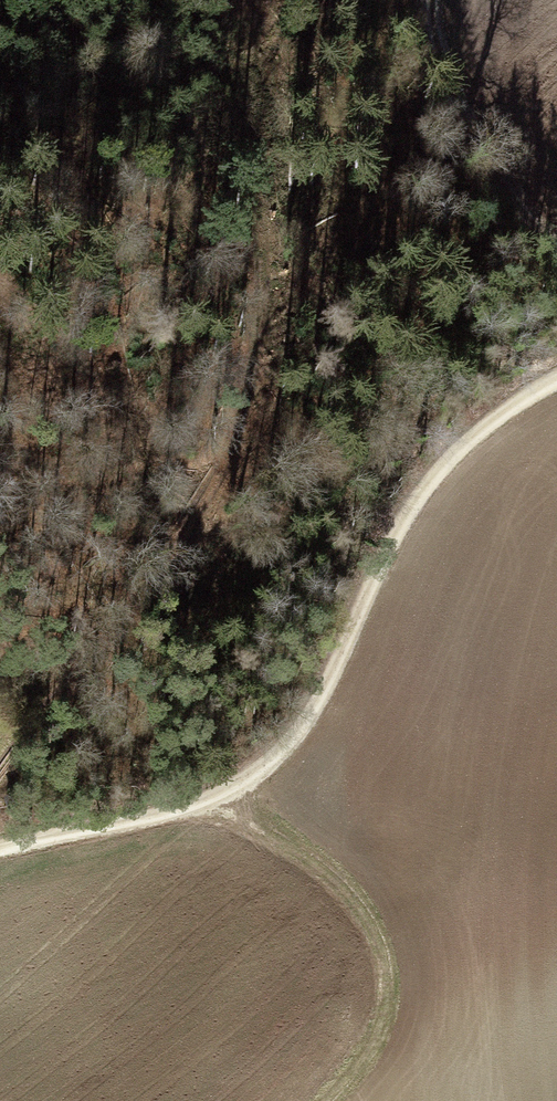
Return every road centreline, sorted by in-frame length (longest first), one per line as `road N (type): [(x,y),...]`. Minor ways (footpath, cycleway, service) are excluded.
road 1 (track): [(0,782),(198,544),(254,413),(262,276),(250,133),(265,51),(295,0)]
road 2 (track): [(556,386),(461,445),(401,537),(338,684),(264,760),(116,825),(0,851)]
road 3 (track): [(327,1100),(354,1079),(394,1004),(391,934),(226,776)]
road 4 (track): [(429,0),(432,60),(509,210),(556,258)]

